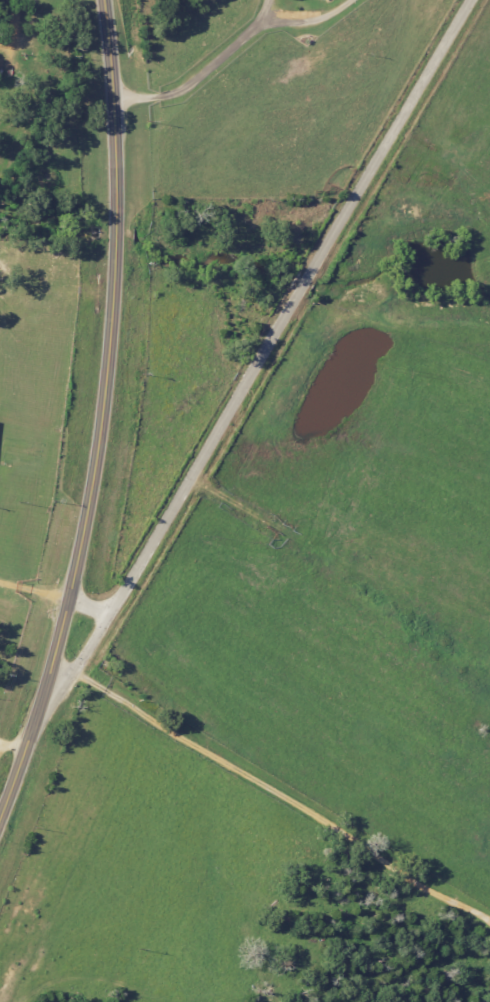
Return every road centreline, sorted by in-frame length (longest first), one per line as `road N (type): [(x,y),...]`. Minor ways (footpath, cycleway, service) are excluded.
road 1 (primary): [(0,816),(69,591),(102,406),(114,220),(102,0)]
road 2 (residential): [(53,652),(98,637),(472,0)]

